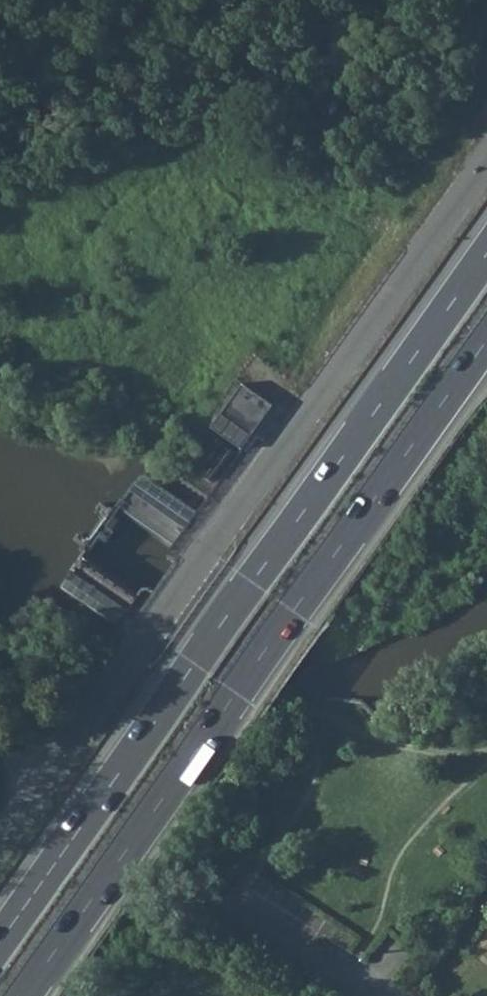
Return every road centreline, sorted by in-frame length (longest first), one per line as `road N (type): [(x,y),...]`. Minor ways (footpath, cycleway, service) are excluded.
road 1 (trunk): [(486,254),(0,941)]
road 2 (trunk): [(23,995),(486,339)]
road 3 (residential): [(363,995),(245,903)]

